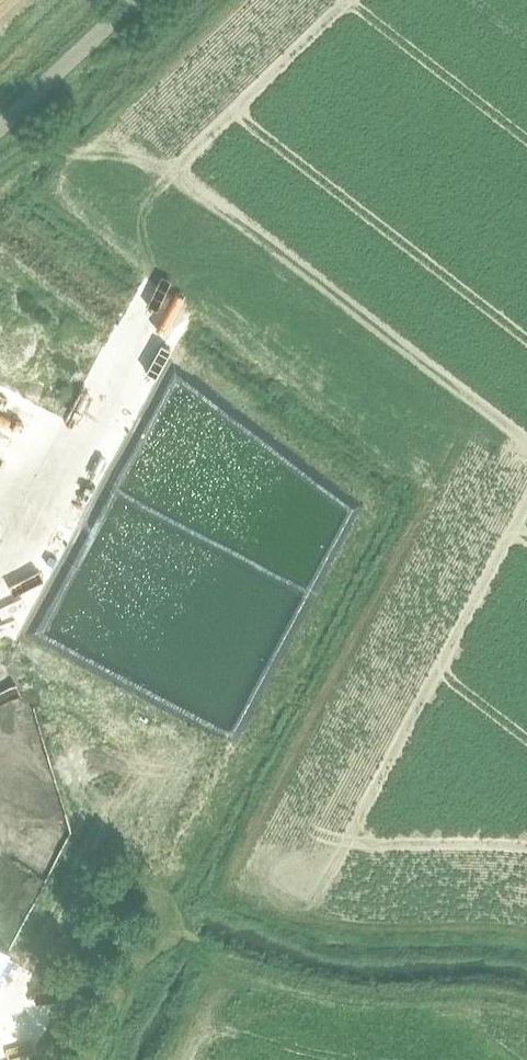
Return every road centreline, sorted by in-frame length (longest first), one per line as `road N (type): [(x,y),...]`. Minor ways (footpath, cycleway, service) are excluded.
road 1 (track): [(135,0),(0,130)]

